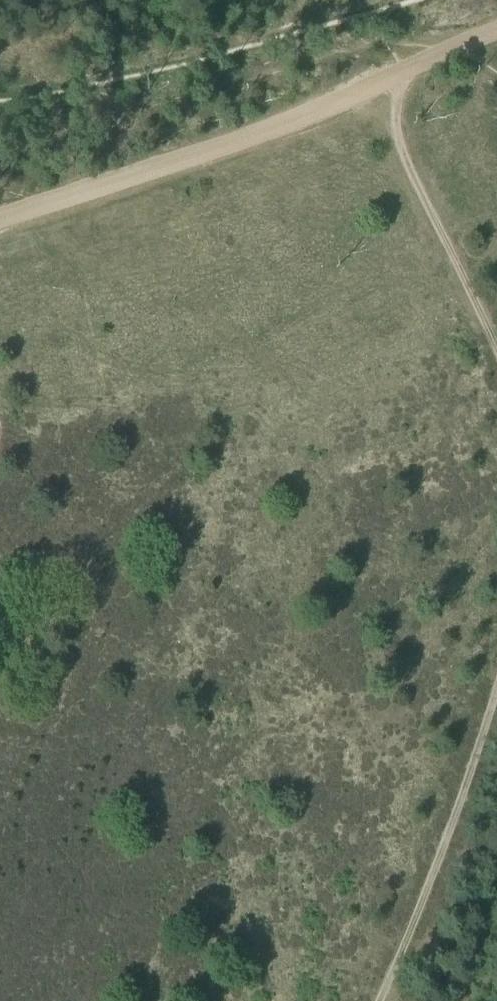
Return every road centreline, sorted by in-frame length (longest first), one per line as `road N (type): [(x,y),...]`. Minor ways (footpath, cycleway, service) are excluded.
road 1 (track): [(379,84),(0,215)]
road 2 (track): [(382,1000),(496,668)]
road 3 (track): [(496,356),(392,139),(379,84)]
road 4 (track): [(379,84),(496,26)]

